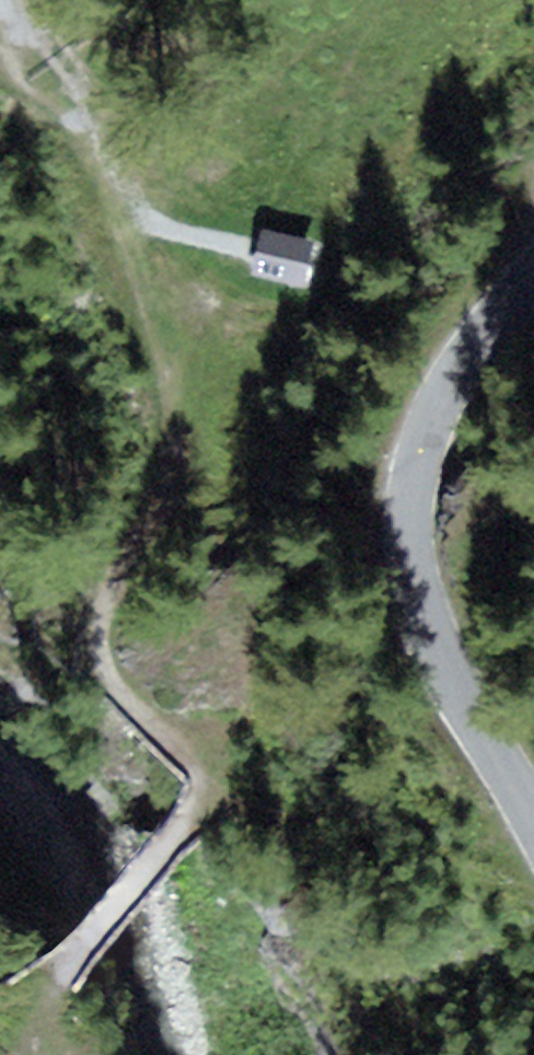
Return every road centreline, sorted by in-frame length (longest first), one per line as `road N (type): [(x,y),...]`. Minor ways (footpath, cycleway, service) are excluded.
road 1 (track): [(0,2),(100,162),(174,390),(176,453),(105,639),(114,680),(186,755),(202,802)]
road 2 (tertiary): [(533,818),(427,617),(412,560),(411,503),(424,437),(447,385),(533,276)]
road 3 (track): [(50,984),(202,802)]

